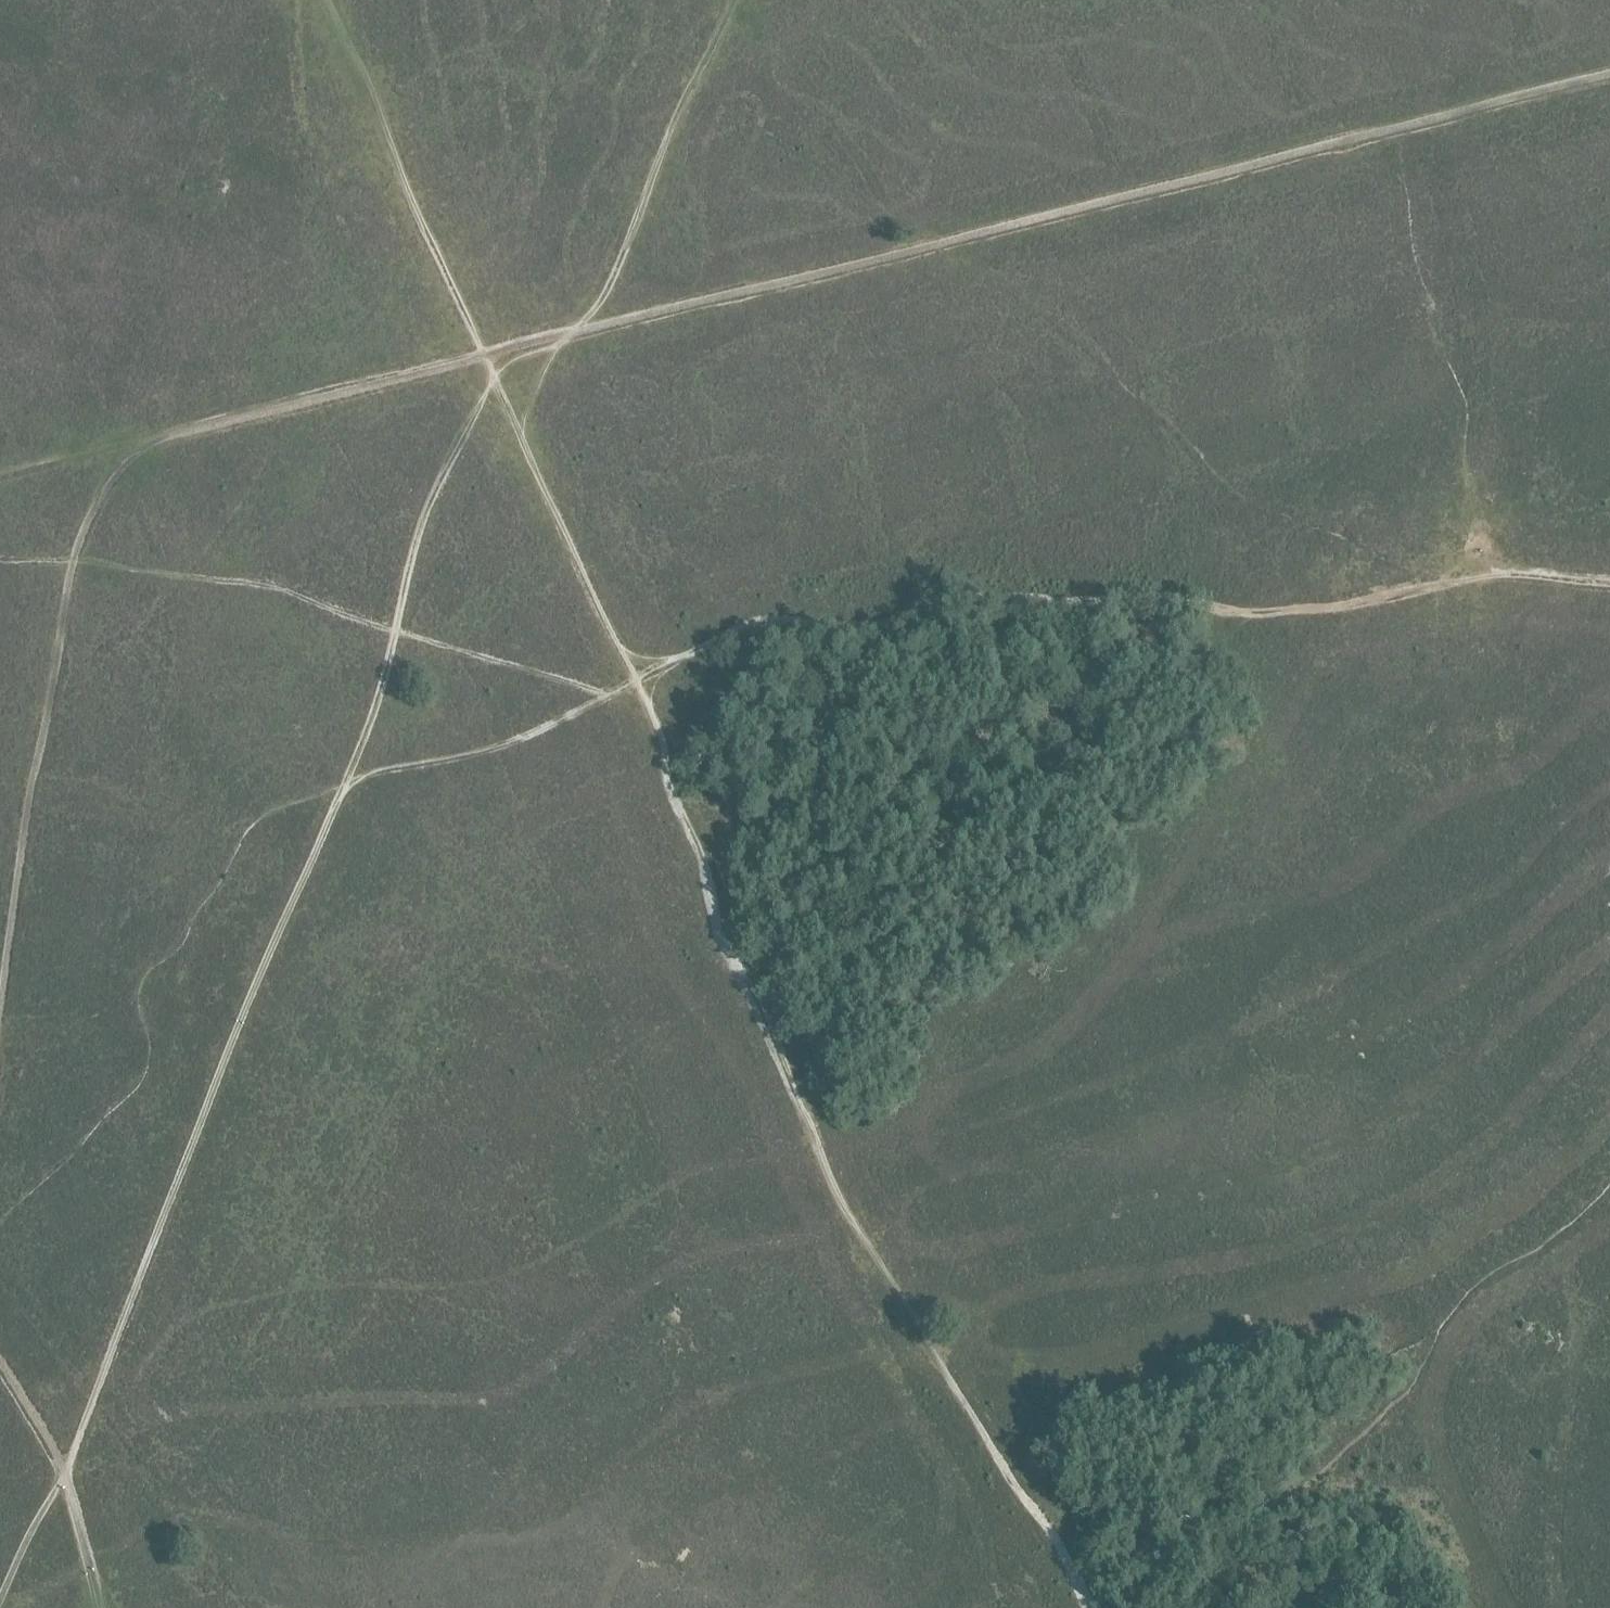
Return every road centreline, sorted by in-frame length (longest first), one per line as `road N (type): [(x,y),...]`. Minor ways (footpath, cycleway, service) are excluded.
road 1 (track): [(496,359),(427,520),(347,782),(255,987),(65,1477),(0,1605)]

